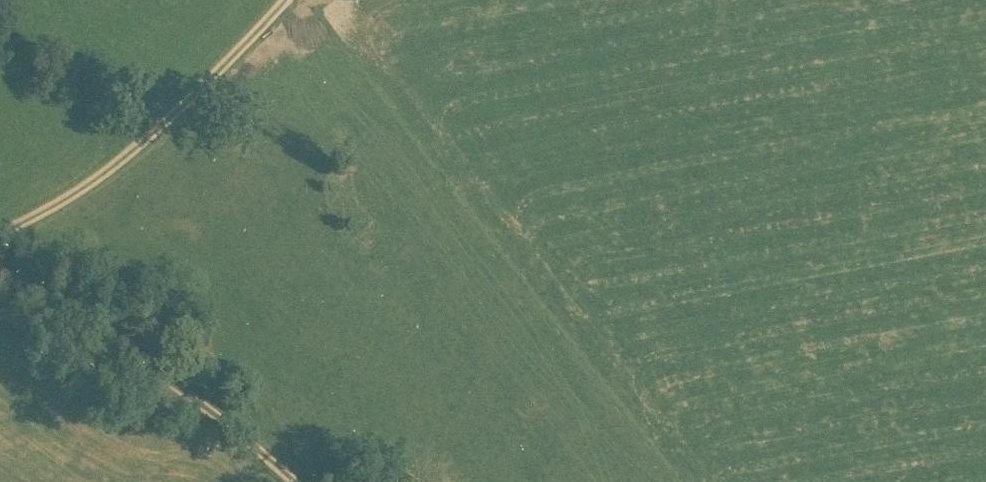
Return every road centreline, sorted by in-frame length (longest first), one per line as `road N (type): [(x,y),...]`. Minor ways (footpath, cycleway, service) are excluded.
road 1 (track): [(0,243),(116,171),(286,0)]
road 2 (track): [(283,481),(132,366),(64,332),(0,321)]

